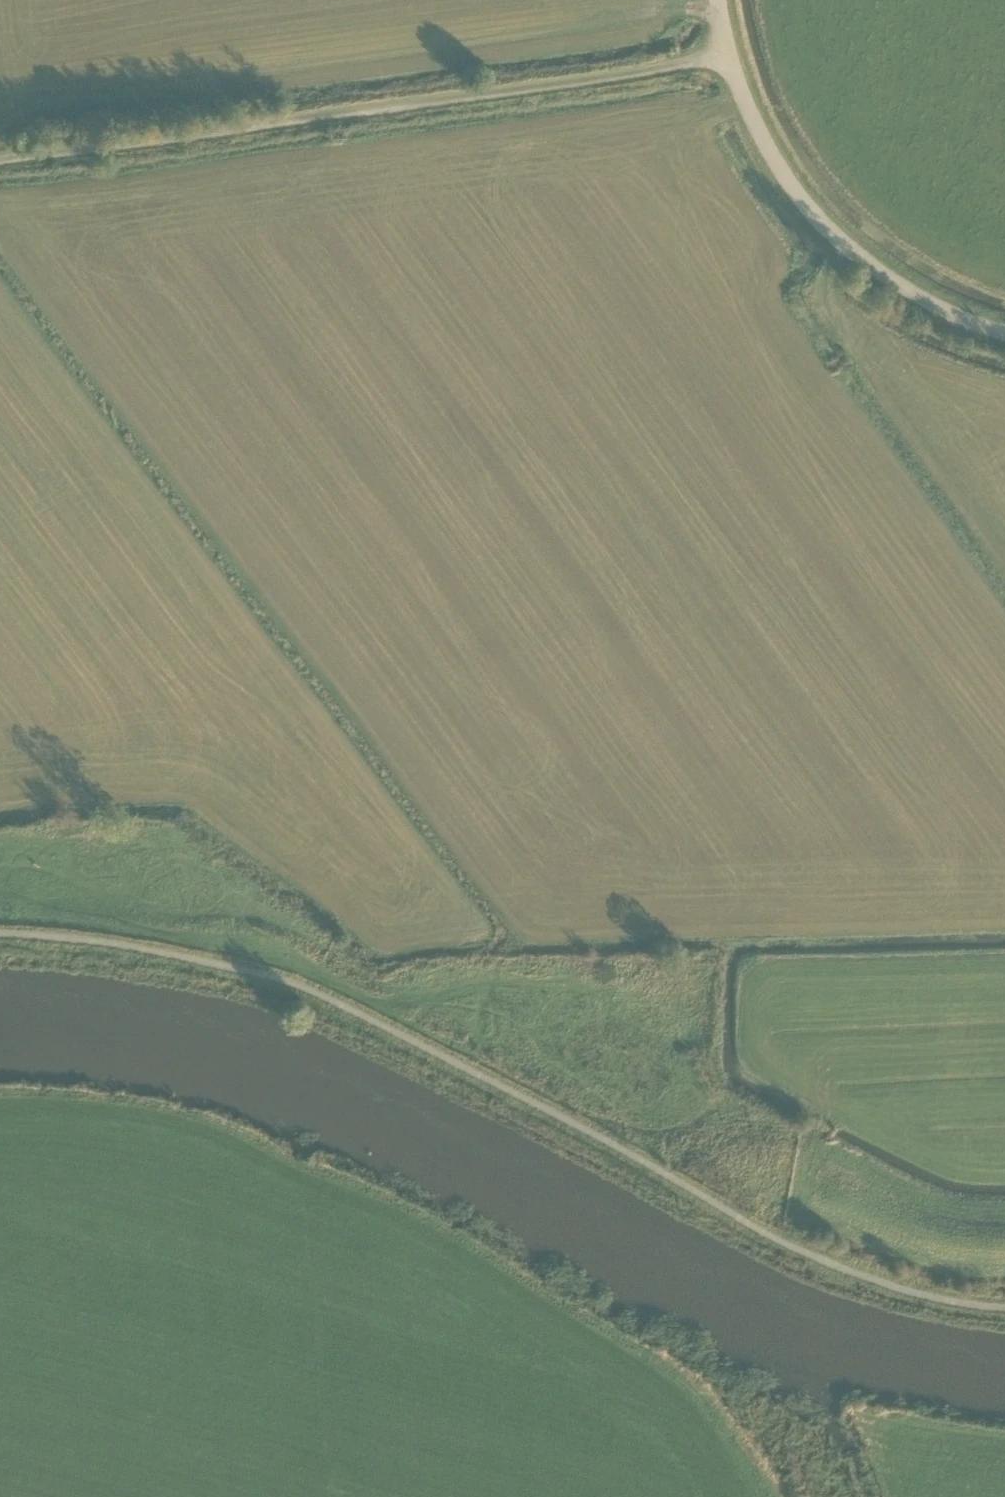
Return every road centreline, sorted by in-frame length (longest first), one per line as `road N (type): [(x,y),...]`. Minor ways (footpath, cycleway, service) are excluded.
road 1 (unclassified): [(1004,329),(895,277),(814,205),(753,113),(727,51),(719,0)]

